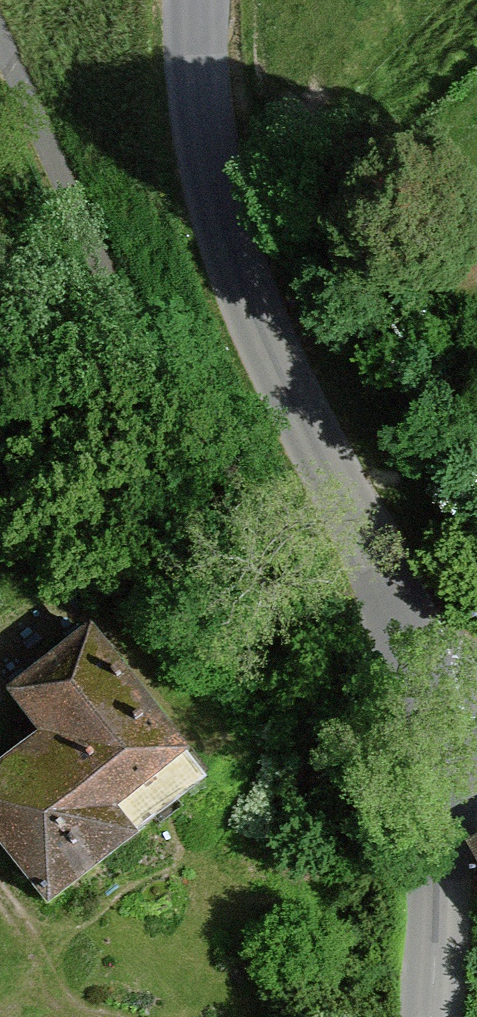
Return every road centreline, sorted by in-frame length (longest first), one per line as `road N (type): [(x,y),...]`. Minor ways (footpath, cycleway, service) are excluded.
road 1 (tertiary): [(197,0),(204,124),(231,245),(272,357),(381,569),(433,741)]
road 2 (track): [(0,33),(184,406),(331,637),(415,663)]
road 3 (tertiary): [(433,741),(430,1016)]

